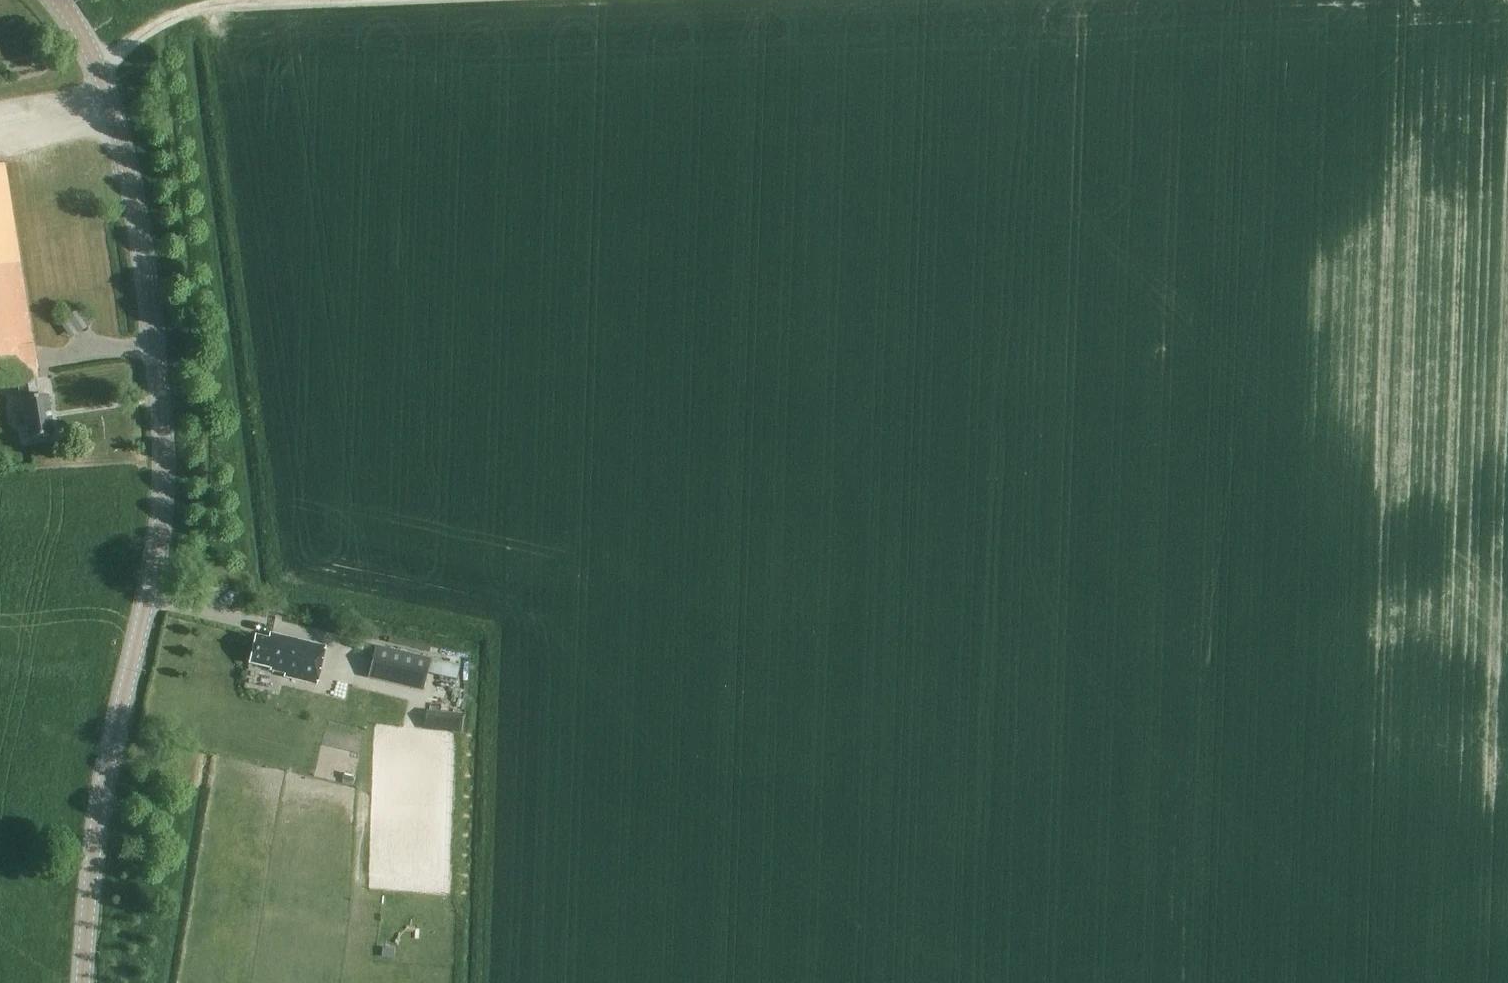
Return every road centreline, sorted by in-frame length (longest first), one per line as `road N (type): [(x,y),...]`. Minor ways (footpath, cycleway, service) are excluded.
road 1 (tertiary): [(82,982),(97,826),(155,576),(164,474),(129,159),(97,60),(61,0)]
road 2 (track): [(97,60),(185,10),(339,0)]

